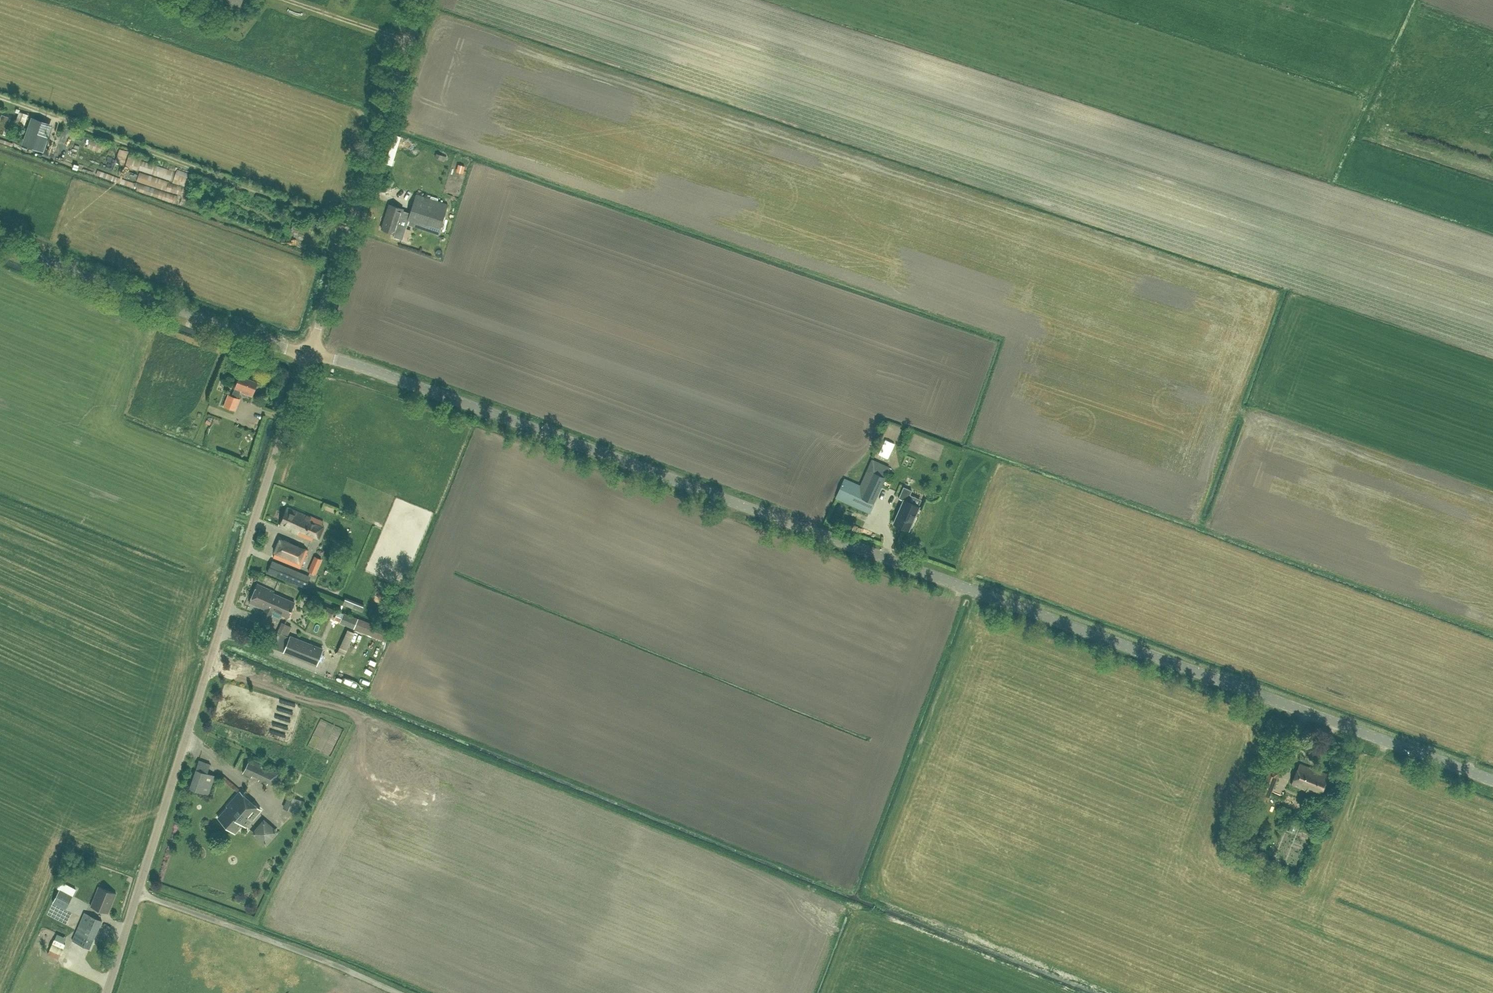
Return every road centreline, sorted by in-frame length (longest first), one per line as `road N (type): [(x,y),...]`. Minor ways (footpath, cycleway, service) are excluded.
road 1 (tertiary): [(1492,779),(365,367),(308,355)]
road 2 (unclassified): [(106,992),(308,355)]
road 3 (unclassified): [(308,355),(423,0)]
road 4 (track): [(350,224),(0,96)]
road 5 (tertiary): [(308,355),(0,242)]

